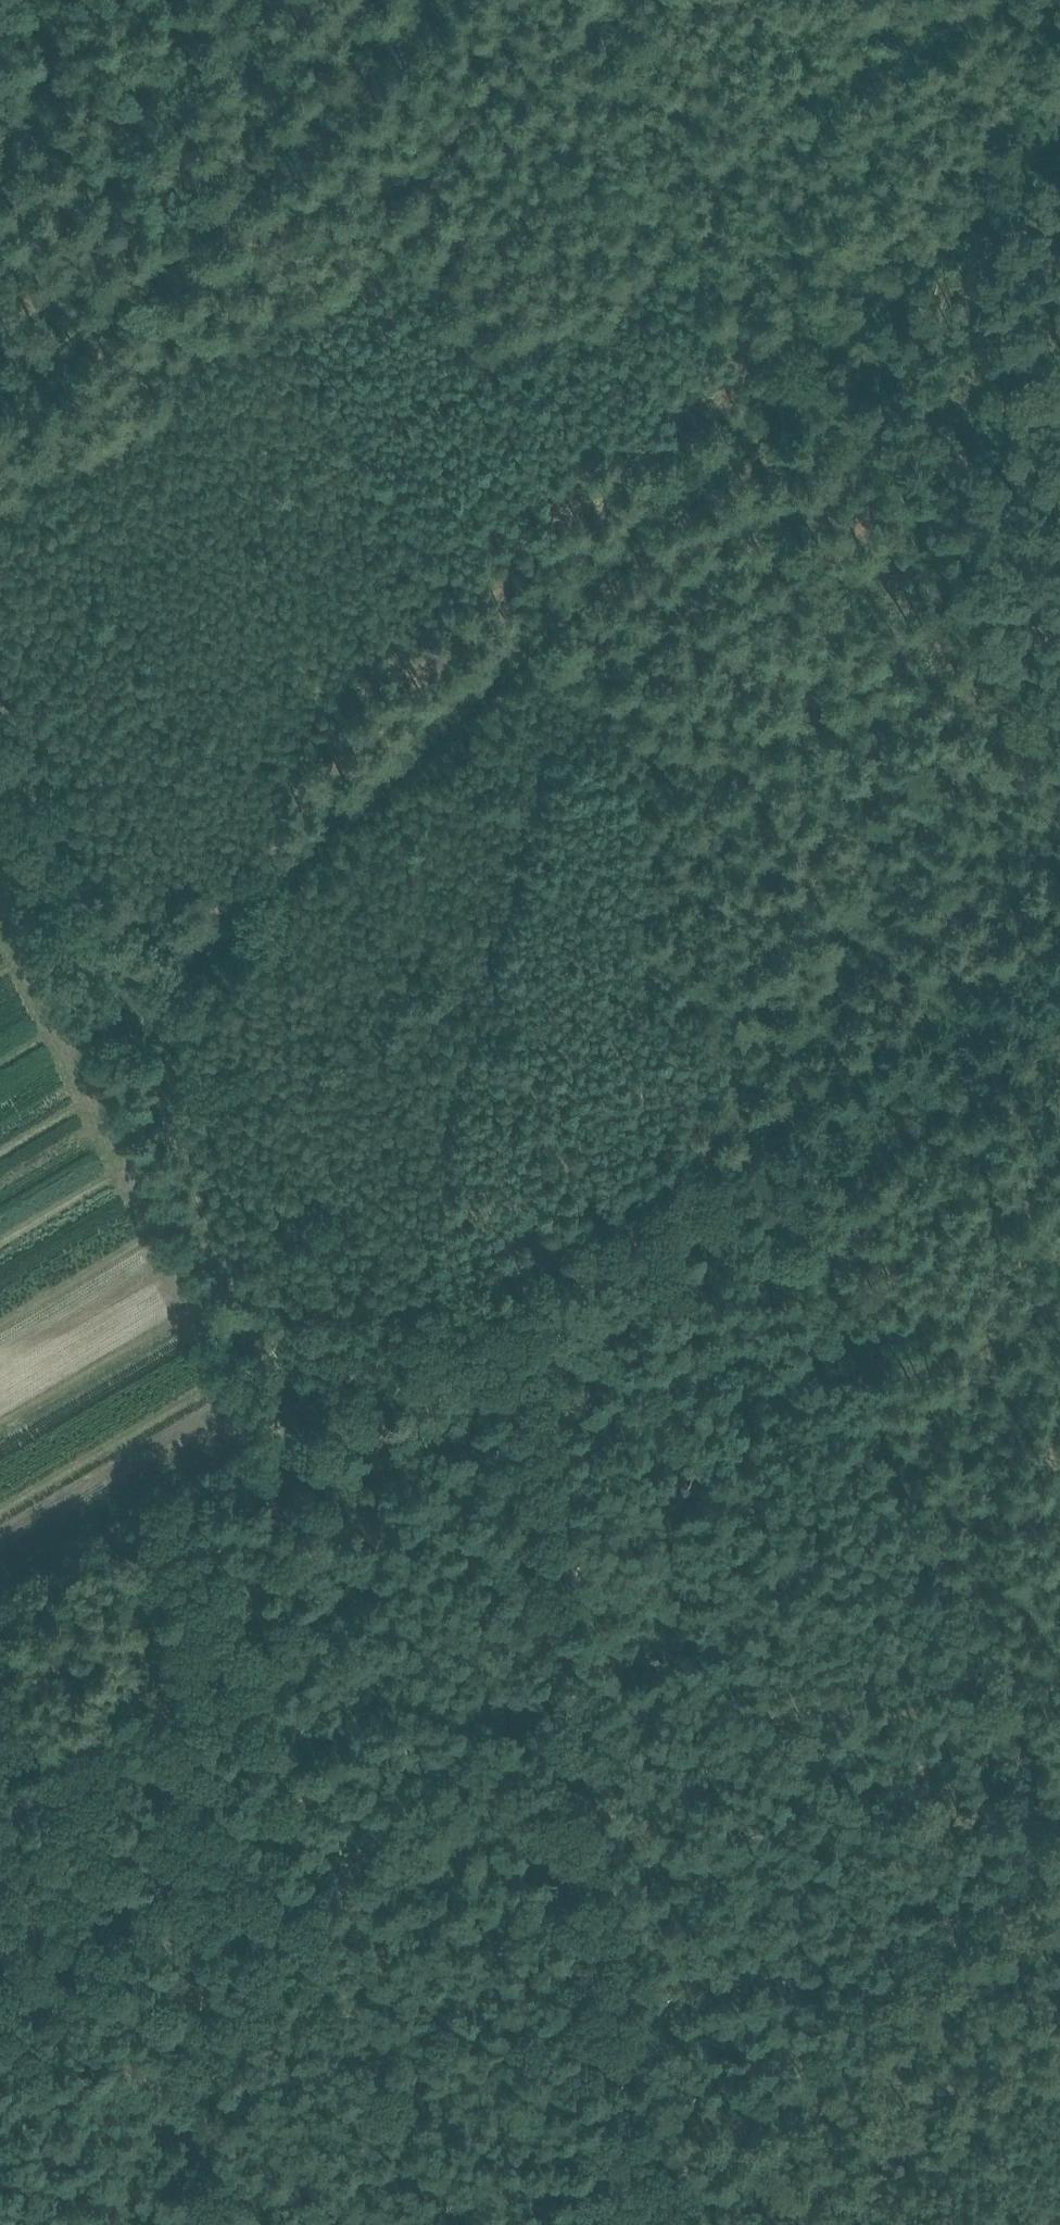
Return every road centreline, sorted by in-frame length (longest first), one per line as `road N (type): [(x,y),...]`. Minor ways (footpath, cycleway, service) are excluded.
road 1 (track): [(624,2224),(1059,1827)]

